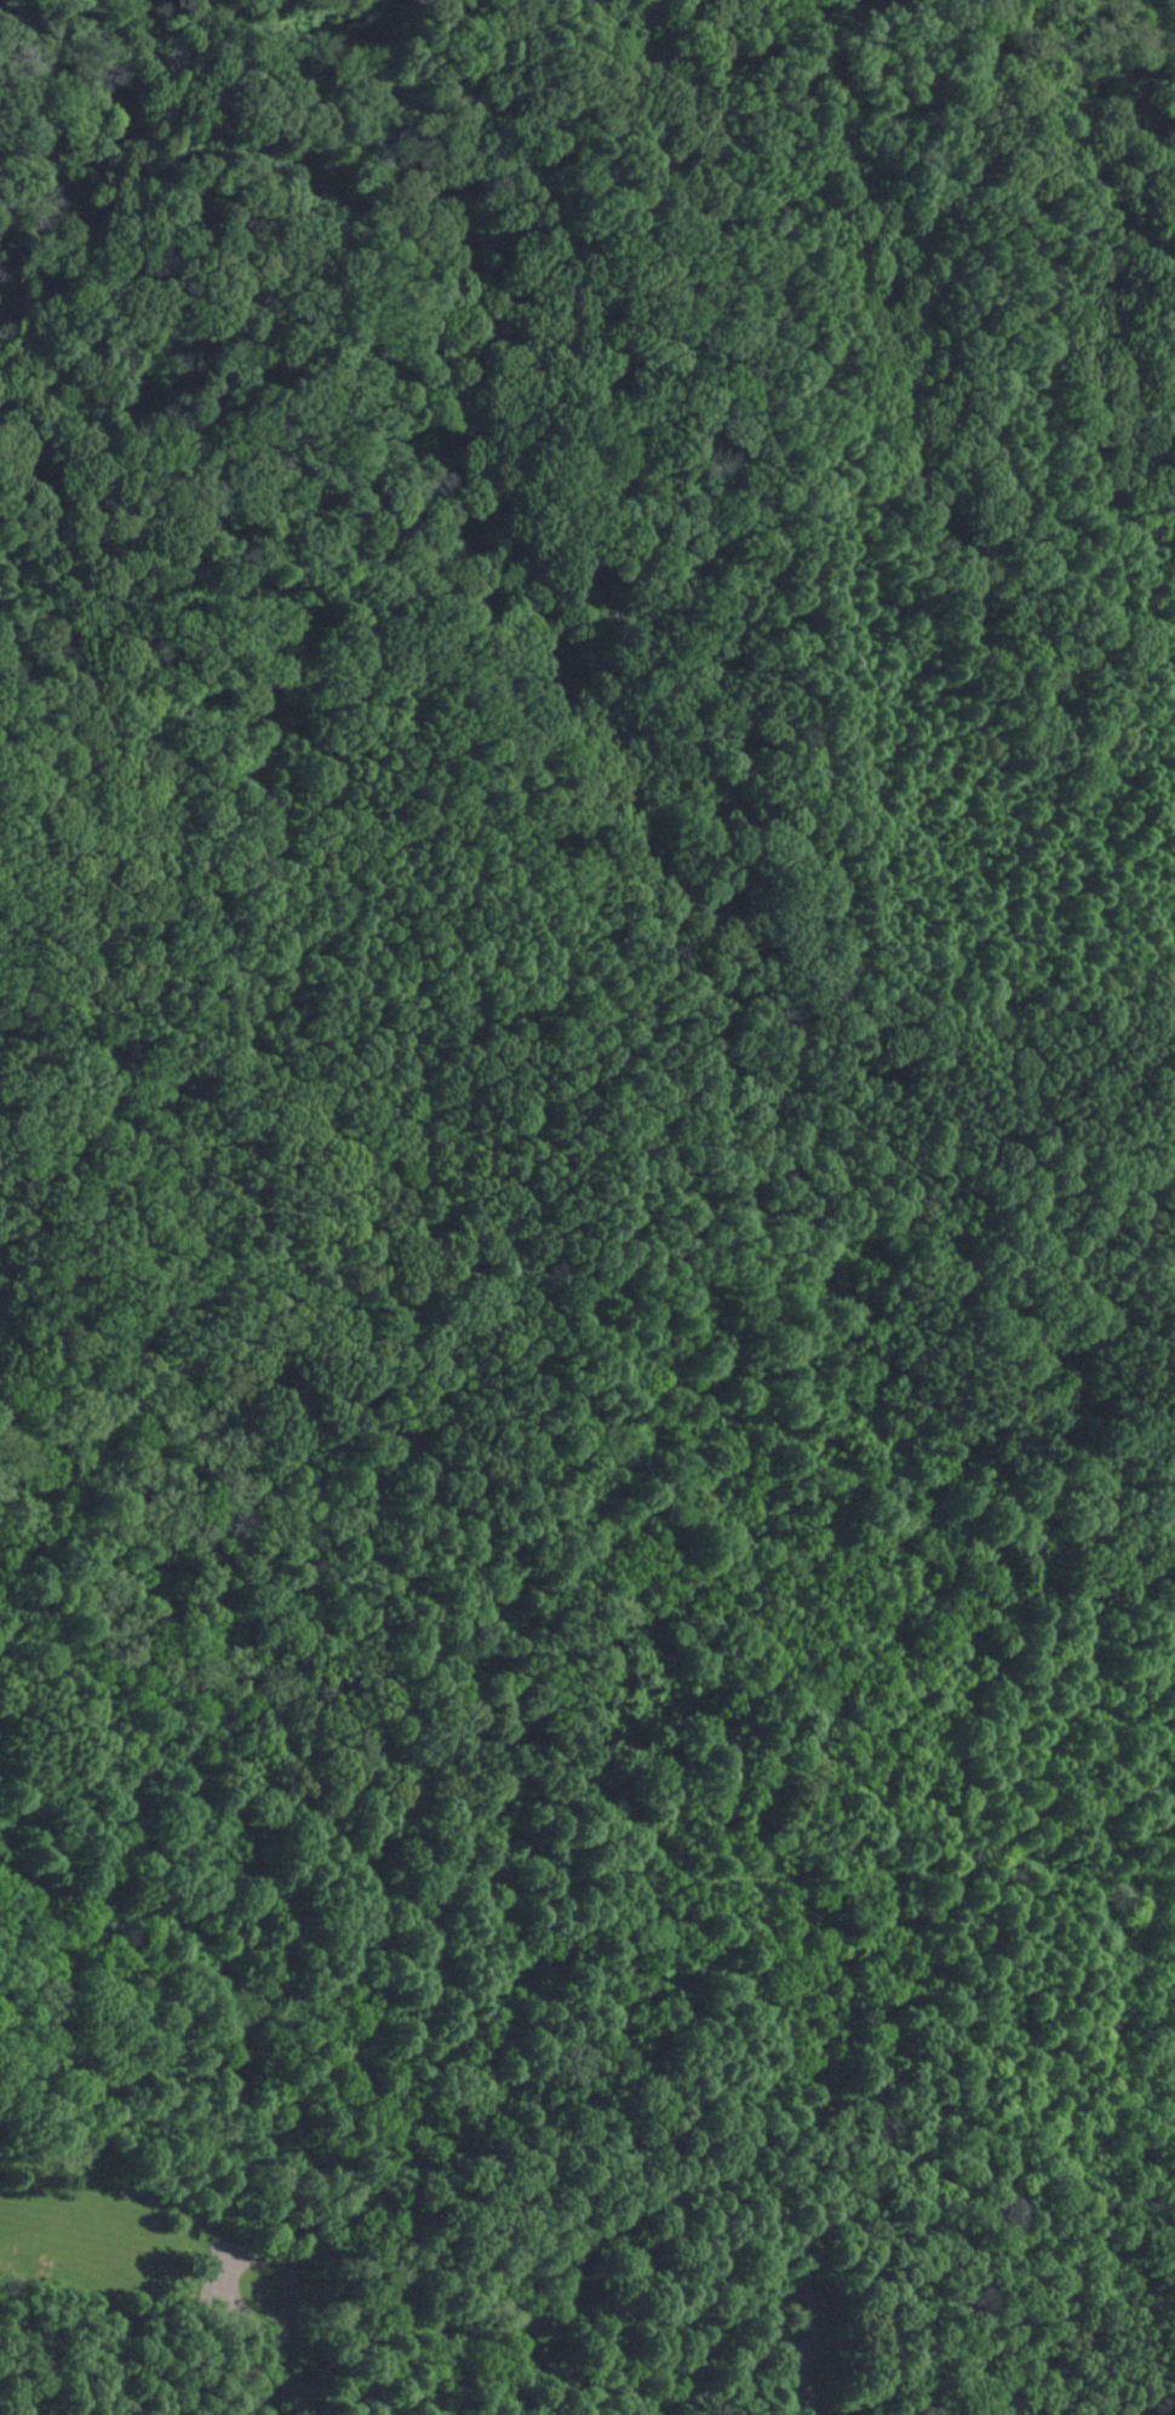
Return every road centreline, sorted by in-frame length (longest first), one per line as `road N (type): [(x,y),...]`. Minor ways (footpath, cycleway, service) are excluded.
road 1 (residential): [(802,2356),(821,2329),(821,2314),(815,2299),(786,2288),(767,2308),(764,2325),(779,2348),(802,2356)]

